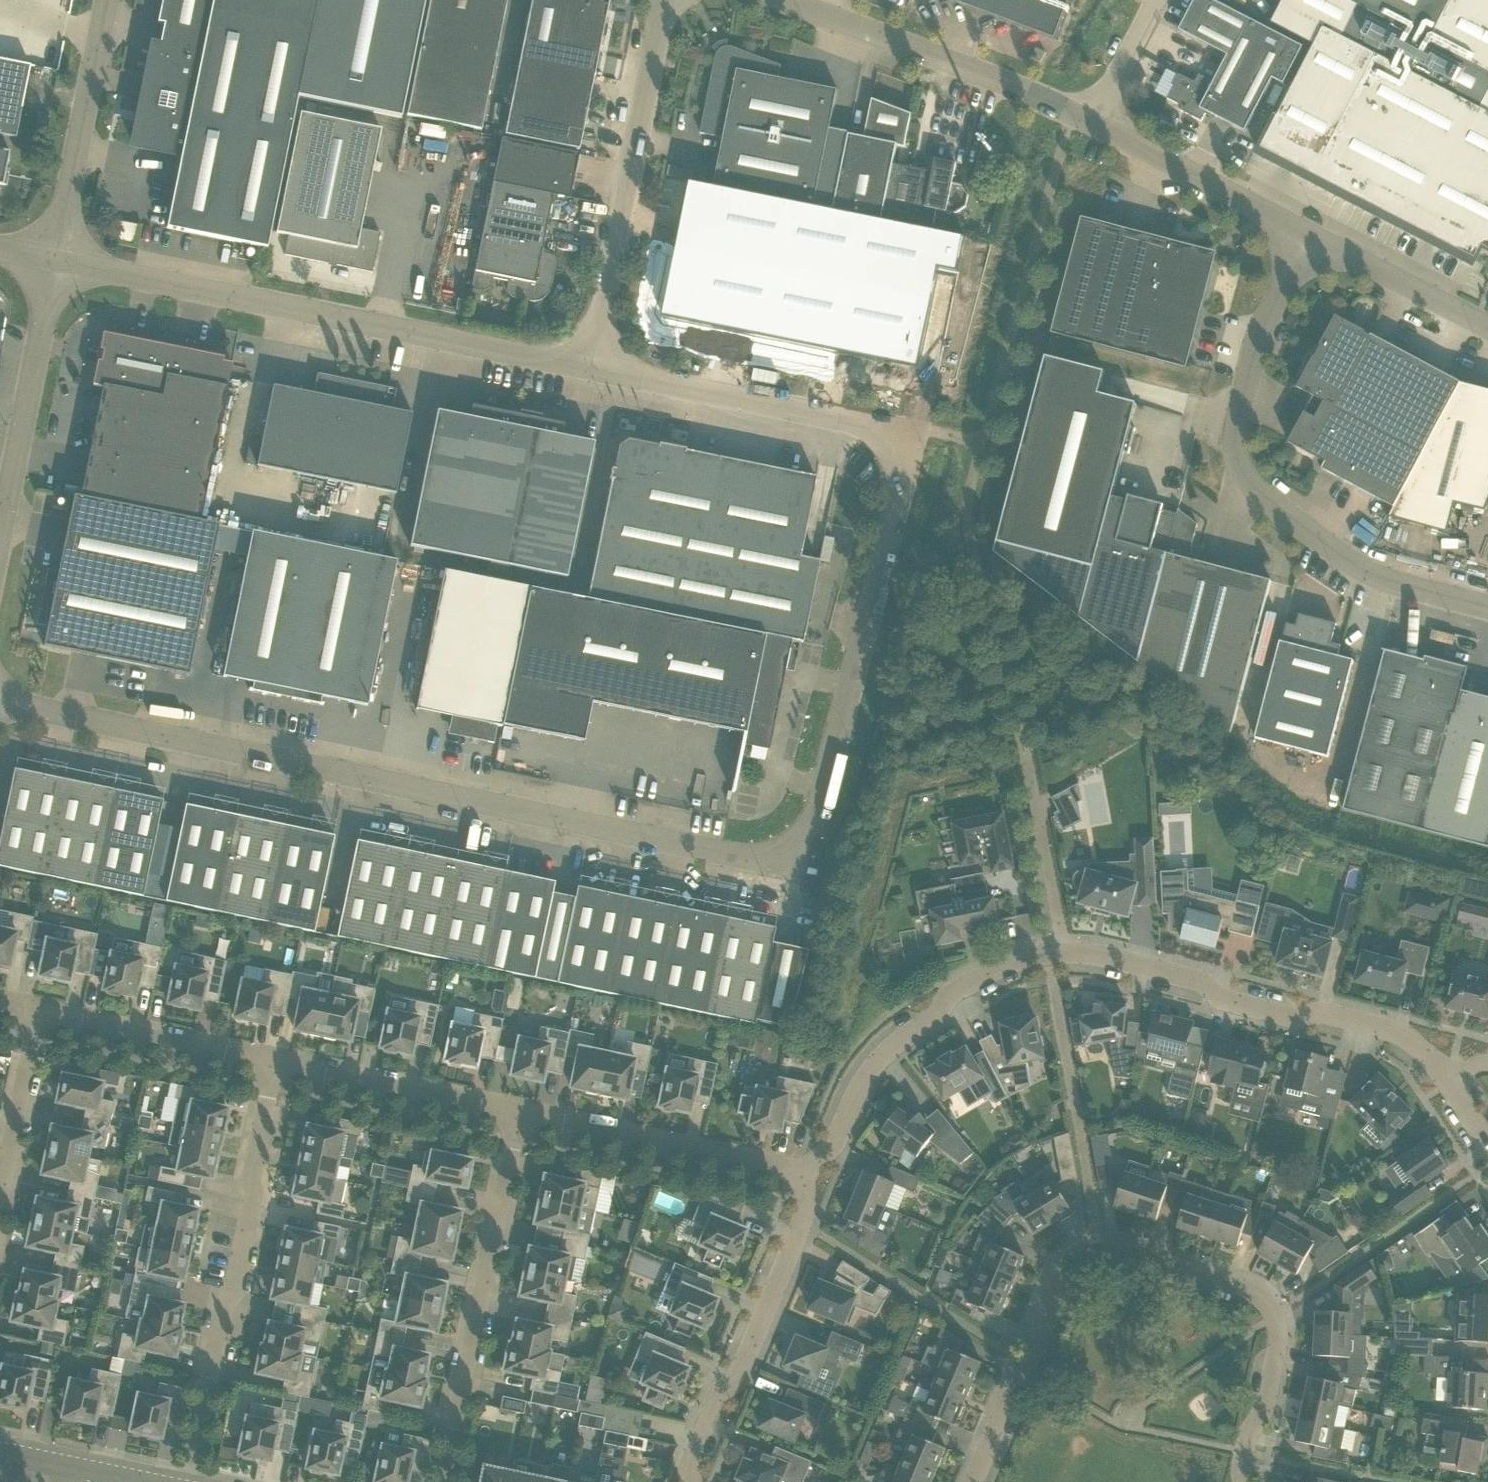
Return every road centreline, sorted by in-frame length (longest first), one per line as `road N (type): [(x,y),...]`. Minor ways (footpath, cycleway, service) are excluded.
road 1 (unclassified): [(911,434),(818,827),(789,863),(737,869),(28,716),(0,696)]
road 2 (residential): [(1254,1481),(1280,1341),(1277,1311),(1260,1295),(1148,1253),(1095,1243),(1061,1273),(1016,1360),(971,1481)]
road 3 (unclassified): [(596,367),(53,261)]
road 4 (unclassified): [(1487,609),(1379,580),(1307,538),(1240,468),(1249,380),(1307,237)]
road 5 (residential): [(189,1481),(276,1065)]
road 6 (residential): [(1449,1078),(1398,1035),(1323,1012),(1295,1024),(1220,1006),(1200,982),(1068,958)]
road 7 (unclassified): [(596,367),(672,0)]
road 8 (residential): [(444,1481),(519,1120)]
road 9 (residential): [(805,1174),(832,1151),(858,1090),(896,1047),(1048,961),(1068,958)]
road 10 (unclassified): [(1097,125),(766,0)]
road 11 (residential): [(690,1481),(688,1469),(717,1405),(741,1380),(808,1224),(805,1174)]
road 12 (unclassified): [(911,434),(596,367)]
road 13 (residential): [(805,1174),(519,1120)]
road 14 (unclassified): [(0,547),(53,261)]
road 15 (unclassified): [(53,261),(113,0)]
road 16 (residential): [(519,1120),(276,1065)]
road 17 (residential): [(276,1065),(35,1018)]
road 18 (unclassified): [(1307,237),(1097,125)]
road 19 (unclassified): [(1487,327),(1307,237)]
road 20 (residential): [(0,1190),(35,1018)]
road 21 (unclassified): [(1097,125),(1151,0)]

